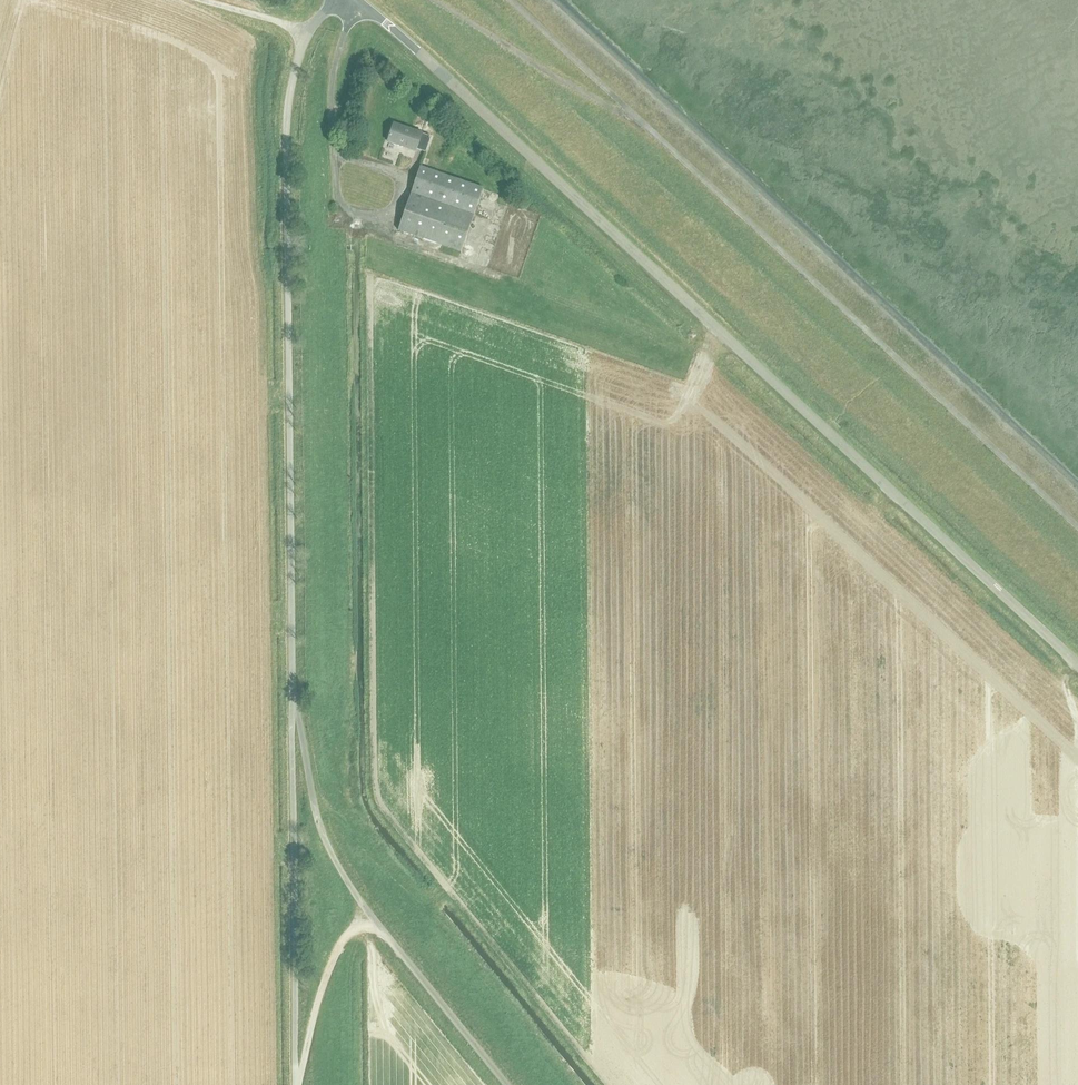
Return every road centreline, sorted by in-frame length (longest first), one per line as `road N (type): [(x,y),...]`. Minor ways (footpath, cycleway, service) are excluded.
road 1 (unclassified): [(1077,664),(356,0)]
road 2 (unclassified): [(292,695),(286,122),(302,47),(332,0)]
road 3 (unclassified): [(295,1084),(292,695)]
road 4 (unclassified): [(378,925),(318,821),(292,695)]
road 5 (unclassified): [(507,1084),(378,925)]
road 6 (unclassified): [(299,1084),(339,944),(350,932),(378,925)]

